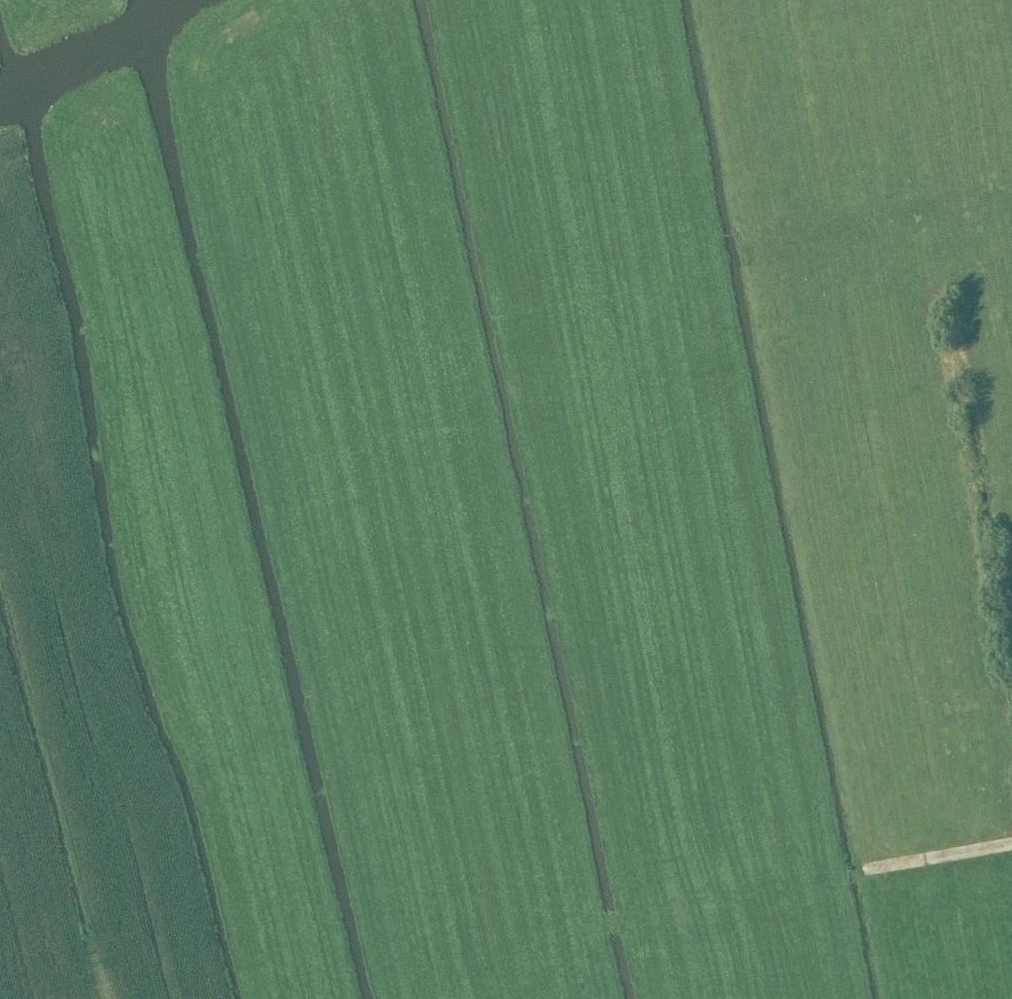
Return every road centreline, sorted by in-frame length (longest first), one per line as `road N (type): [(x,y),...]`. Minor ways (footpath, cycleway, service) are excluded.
road 1 (track): [(1011,842),(618,922)]

